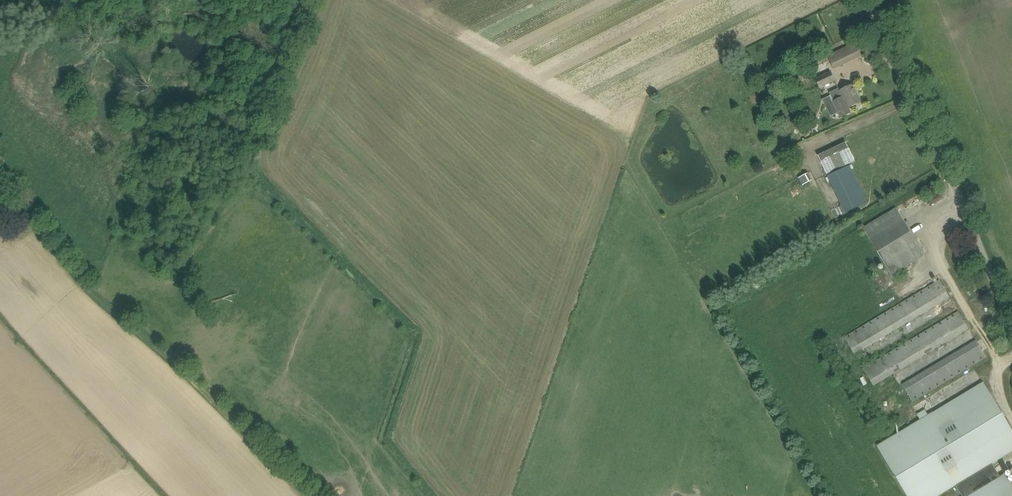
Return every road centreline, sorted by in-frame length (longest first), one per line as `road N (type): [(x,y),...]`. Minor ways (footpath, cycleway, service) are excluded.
road 1 (track): [(322,495),(91,285),(0,166)]
road 2 (unclassified): [(1011,339),(867,0)]

